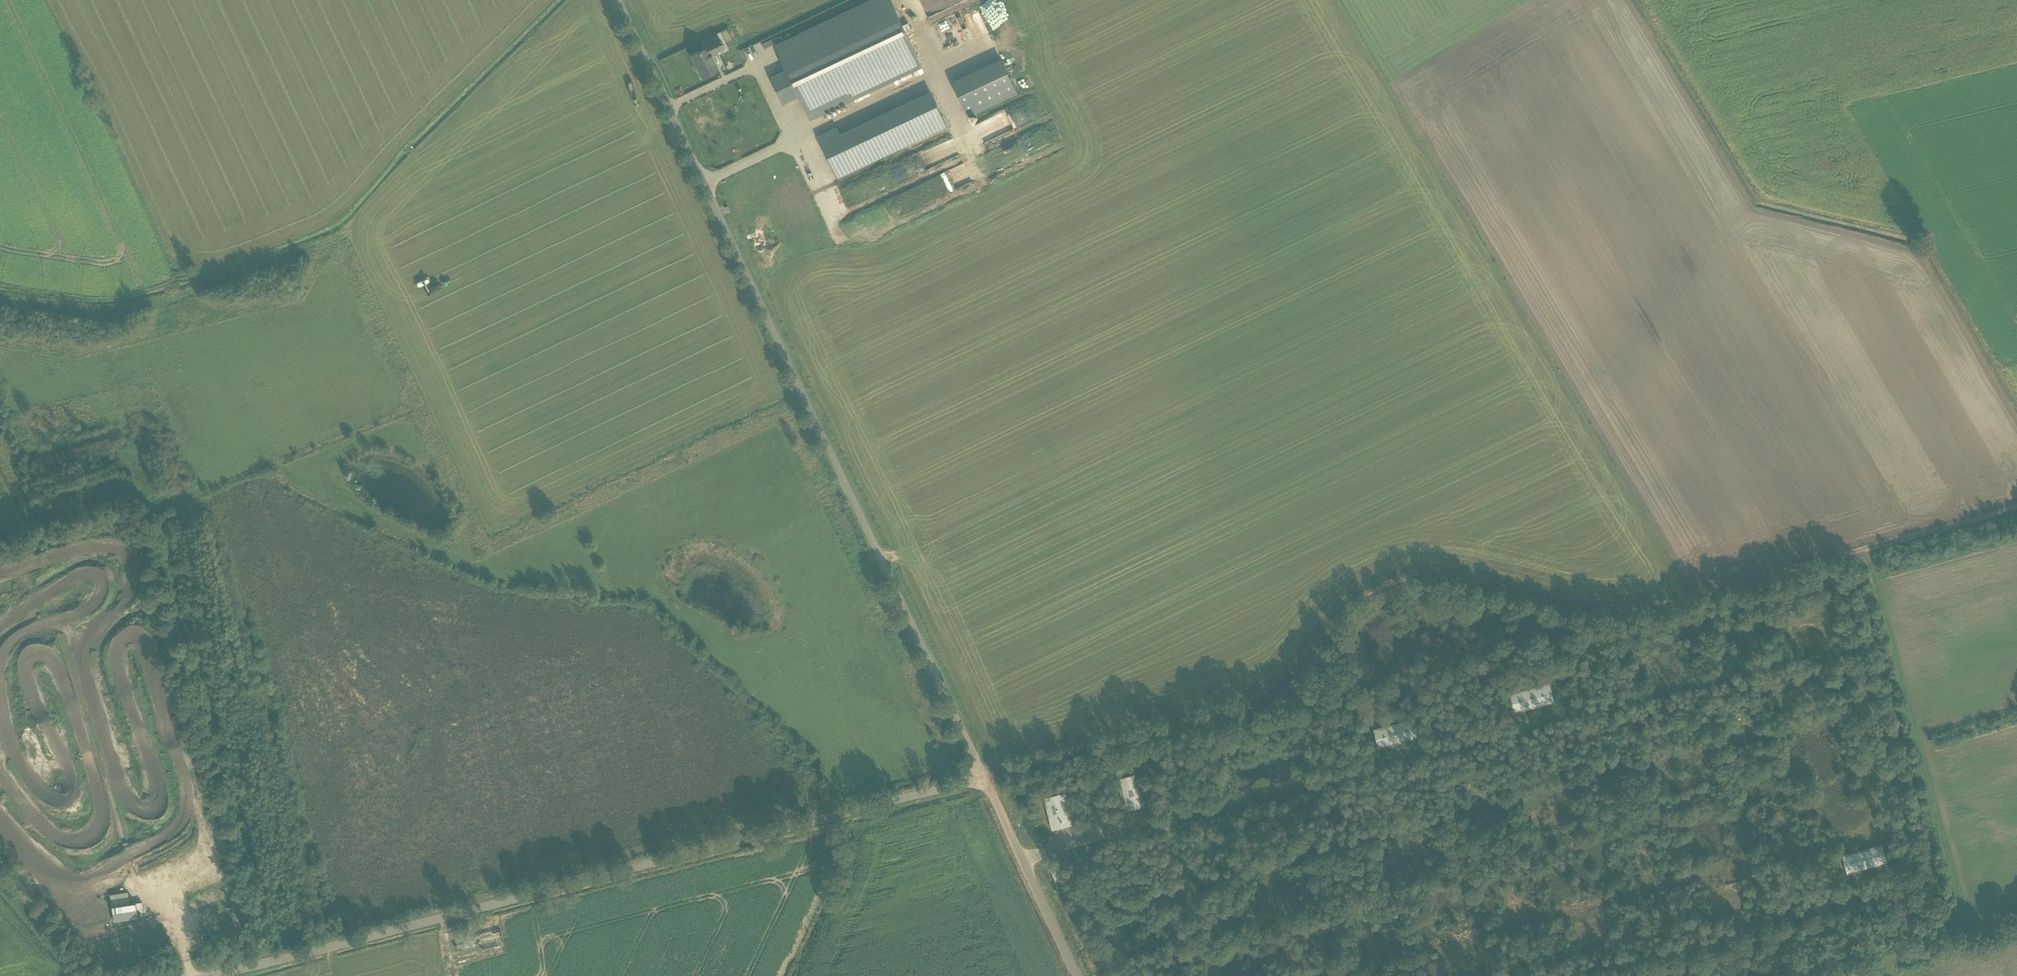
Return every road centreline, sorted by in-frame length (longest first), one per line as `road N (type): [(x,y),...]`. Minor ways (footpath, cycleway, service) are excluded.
road 1 (track): [(981,784),(1260,704),(1291,680),(1349,605),(1392,582),(1452,577),(1626,611),(2016,511)]
road 2 (unclassified): [(981,784),(618,0)]
road 3 (unclassified): [(215,975),(981,784)]
road 4 (track): [(1862,551),(1960,897),(1952,921),(1886,971)]
road 5 (unclassified): [(1076,975),(981,784)]

